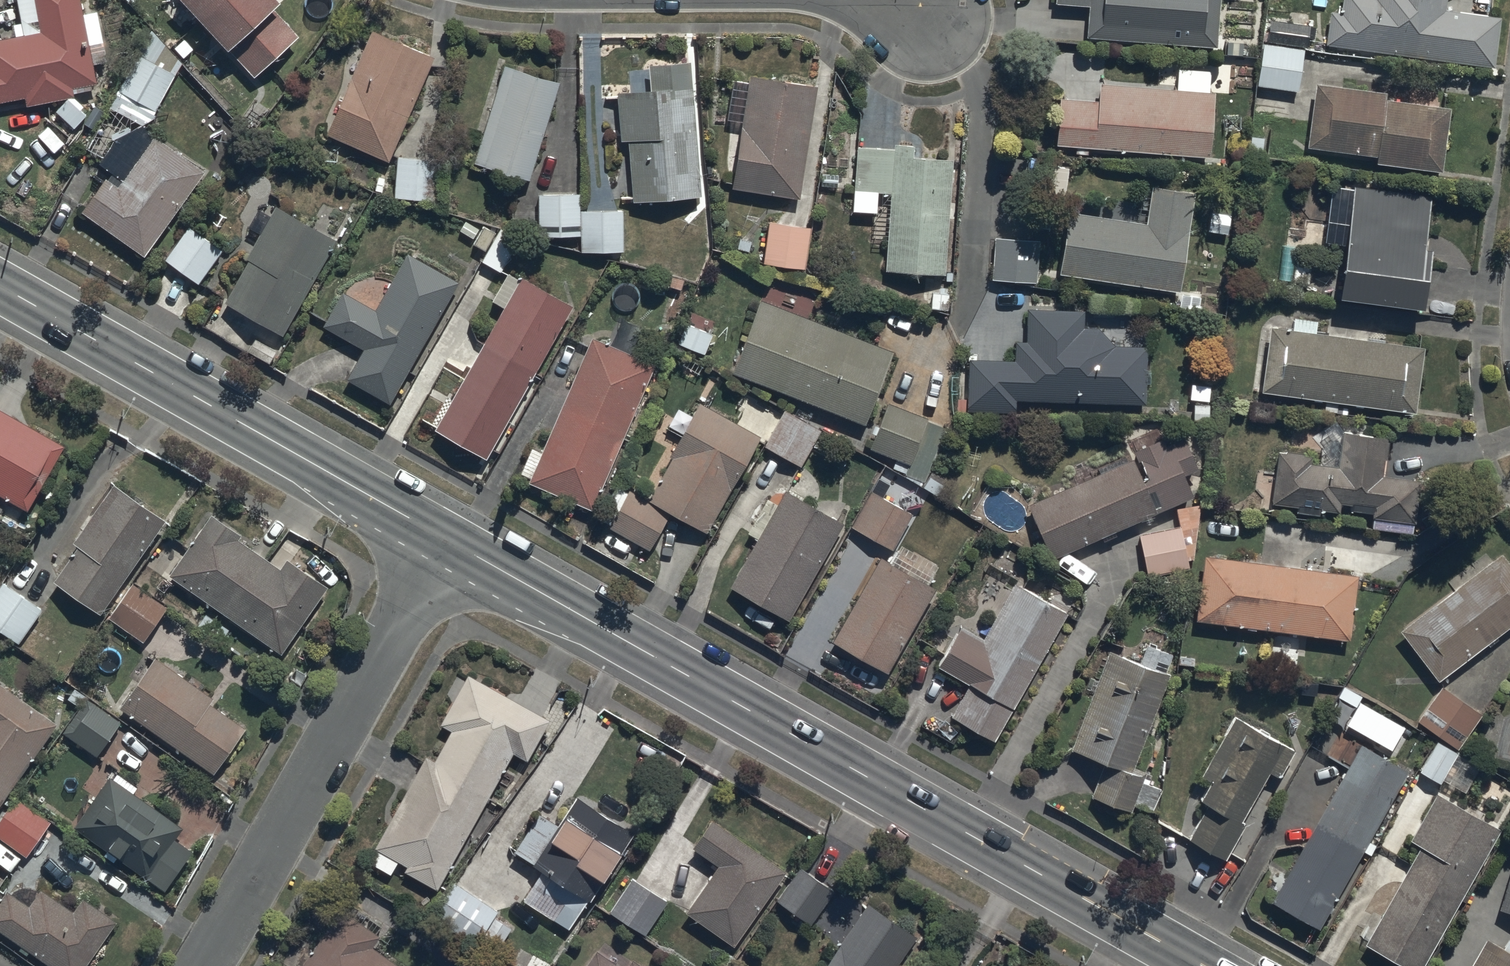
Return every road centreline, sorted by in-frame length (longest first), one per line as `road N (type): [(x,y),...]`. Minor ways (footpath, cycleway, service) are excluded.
road 1 (primary): [(450,547),(1183,965)]
road 2 (primary): [(0,296),(450,547)]
road 3 (residential): [(450,547),(205,965)]

